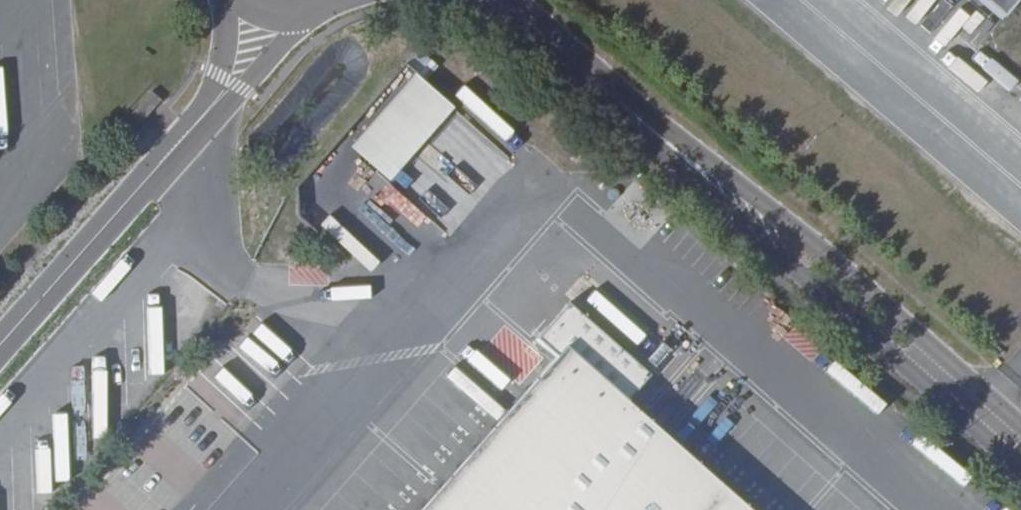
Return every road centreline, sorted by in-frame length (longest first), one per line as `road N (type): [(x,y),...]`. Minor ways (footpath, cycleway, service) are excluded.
road 1 (unclassified): [(651,125),(745,227),(1020,468)]
road 2 (unclassified): [(1020,424),(776,210),(651,125)]
road 3 (unclassified): [(215,103),(0,342)]
road 4 (unclassified): [(651,125),(503,0)]
road 5 (unclassified): [(215,103),(288,36),(305,8)]

